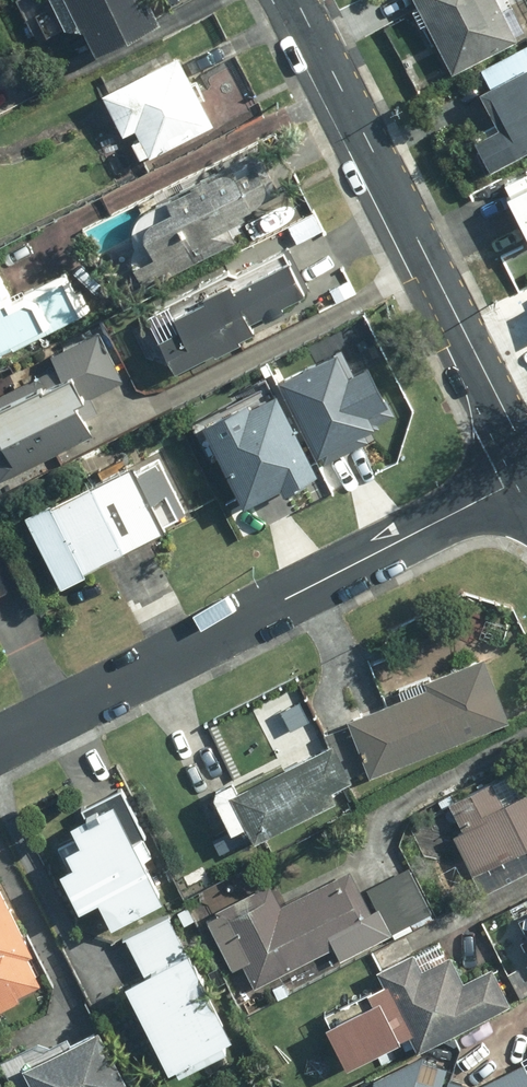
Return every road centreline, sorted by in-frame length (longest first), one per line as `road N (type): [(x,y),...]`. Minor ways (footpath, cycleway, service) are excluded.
road 1 (residential): [(526,479),(0,744)]
road 2 (secondary): [(295,0),(526,457)]

